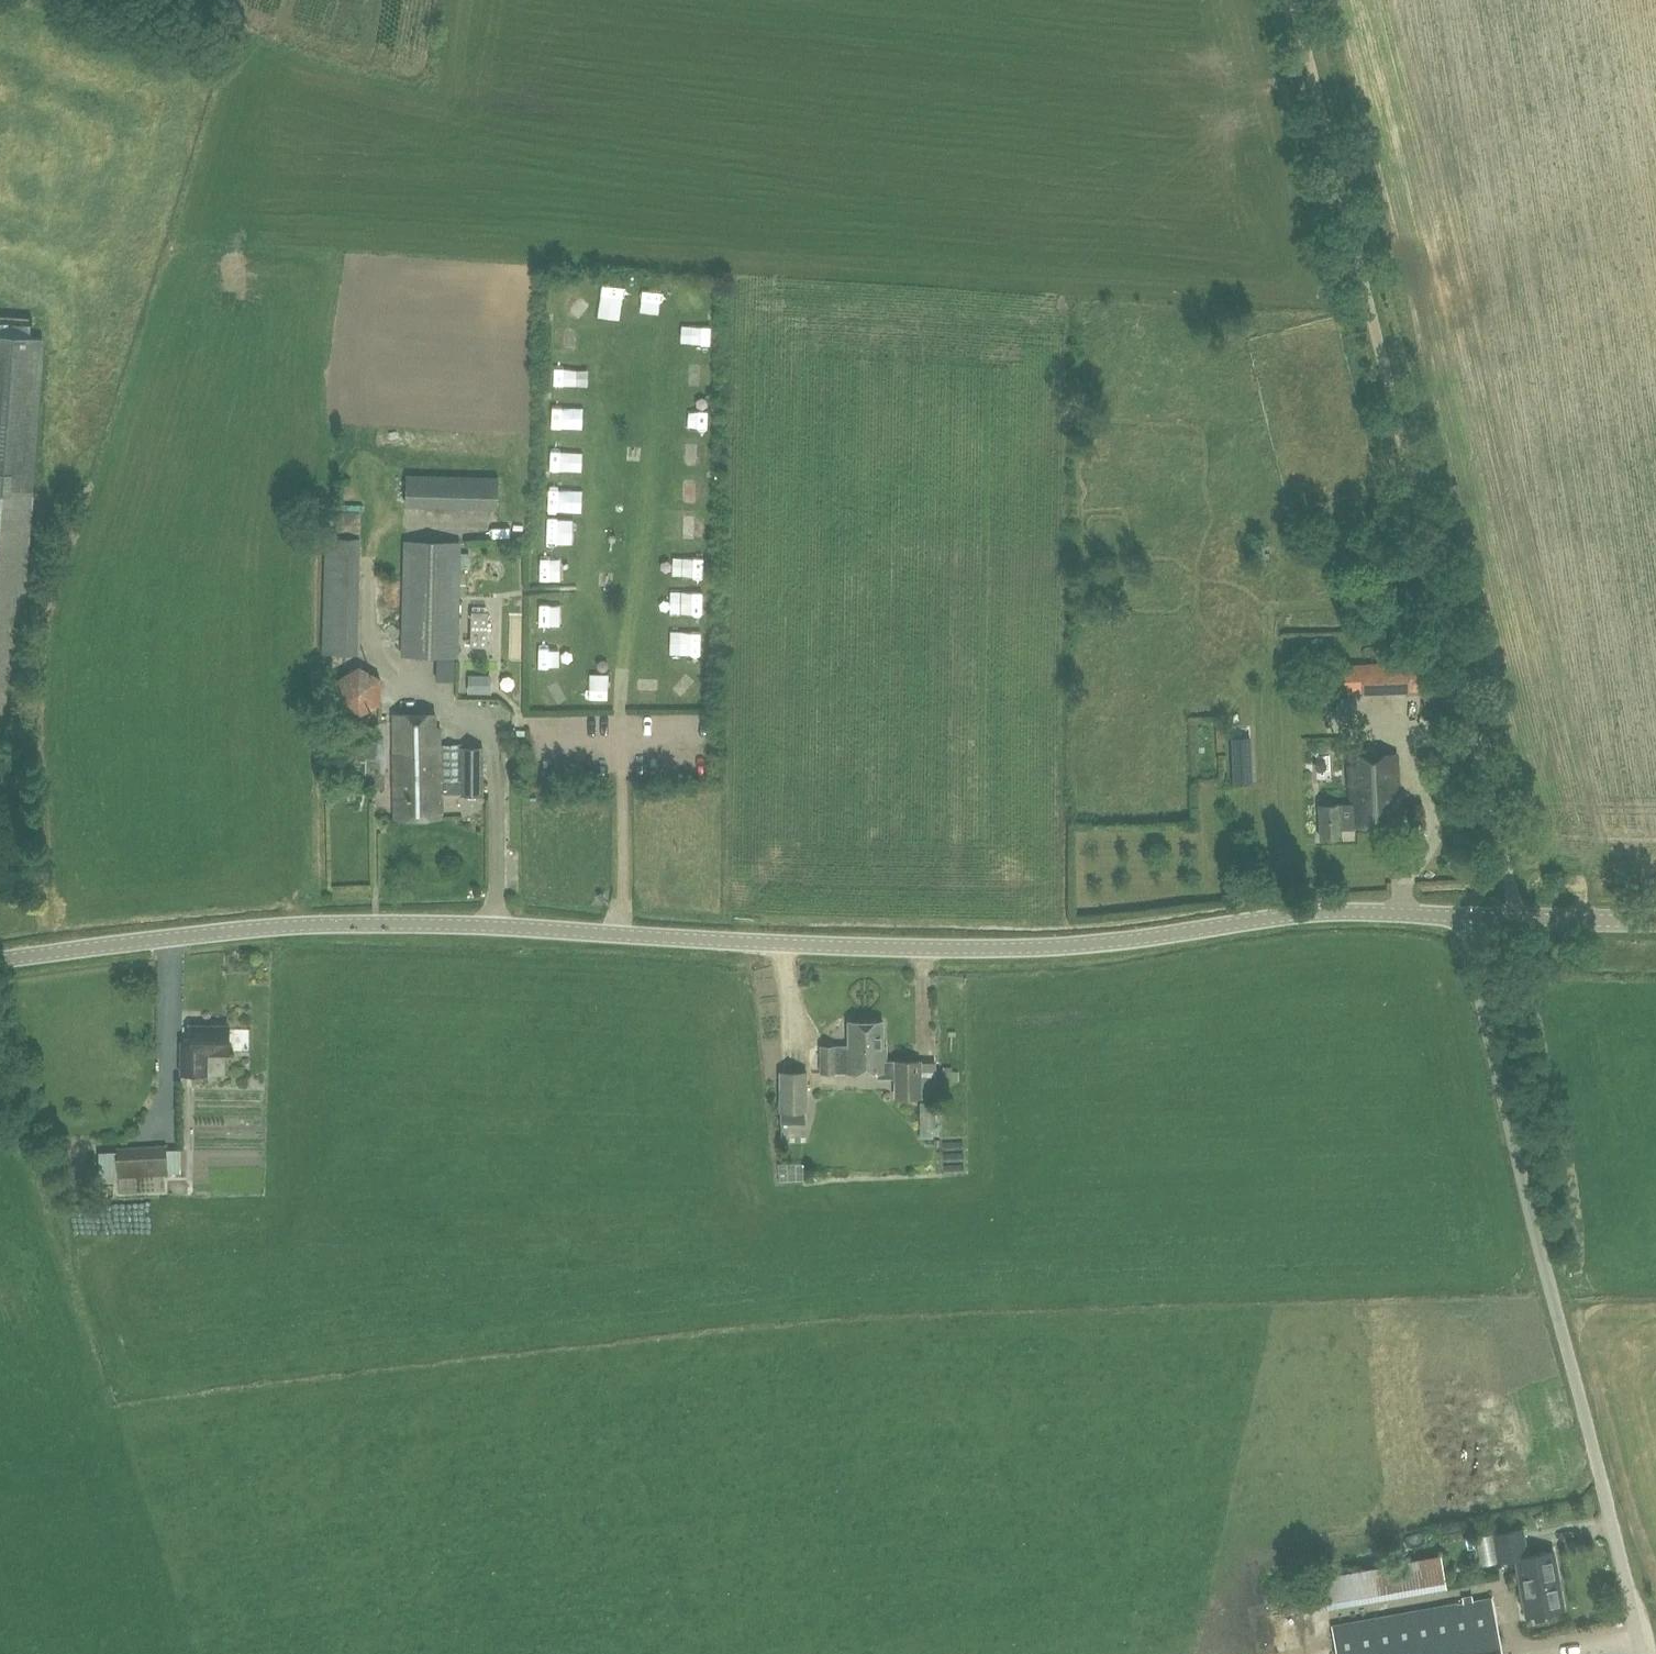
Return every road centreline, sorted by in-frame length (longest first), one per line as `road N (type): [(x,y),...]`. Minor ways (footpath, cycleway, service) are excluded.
road 1 (unclassified): [(0,961),(349,924),(1022,947),(1346,910),(1468,917)]
road 2 (unclassified): [(1641,1653),(1524,1182),(1468,917)]
road 3 (unclassified): [(1655,919),(1468,917)]

